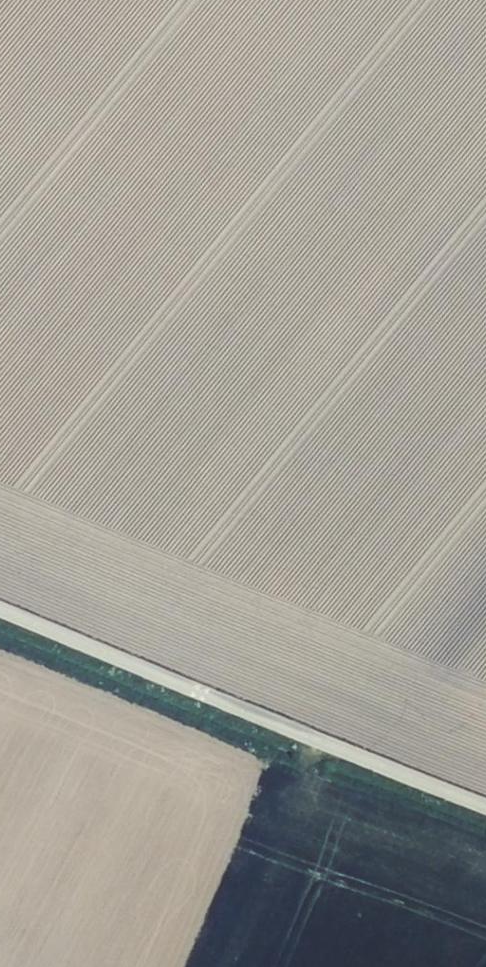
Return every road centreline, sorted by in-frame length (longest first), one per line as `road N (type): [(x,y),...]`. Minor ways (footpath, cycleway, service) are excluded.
road 1 (unclassified): [(0,610),(485,808)]

